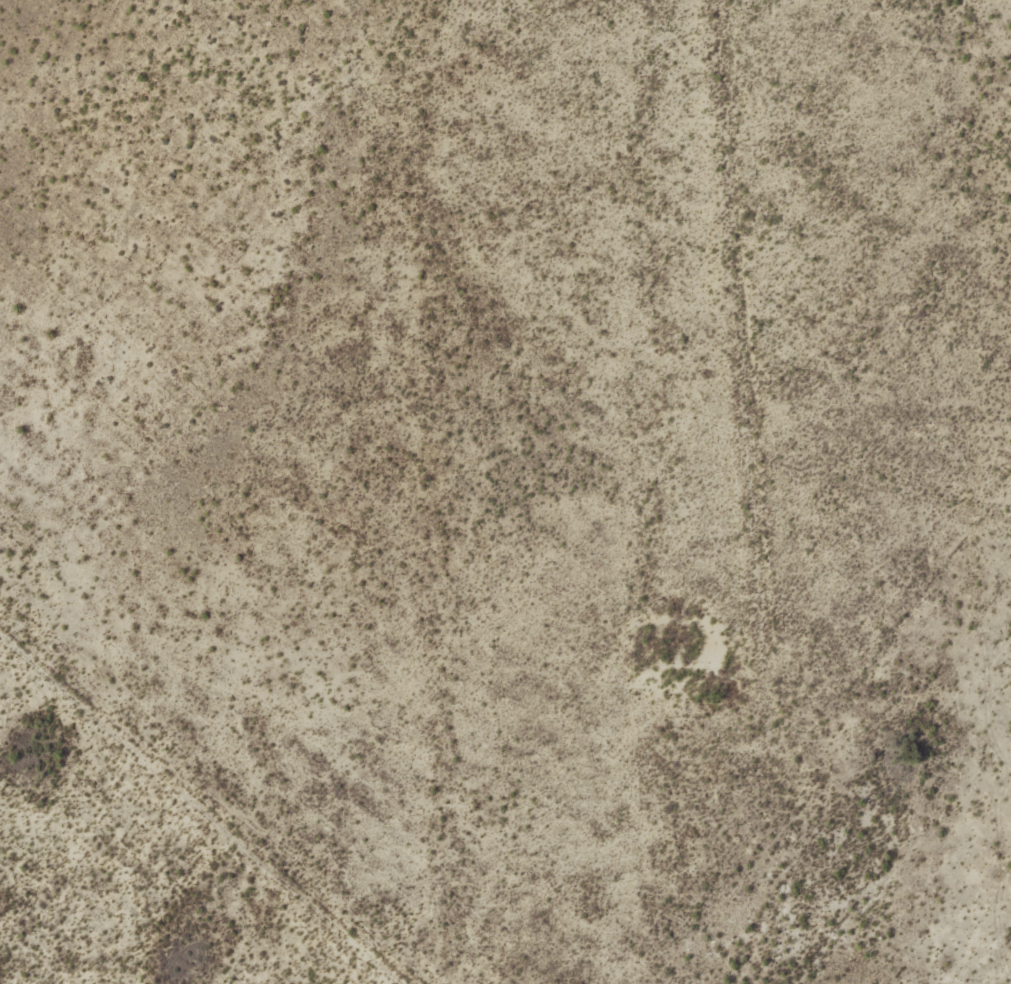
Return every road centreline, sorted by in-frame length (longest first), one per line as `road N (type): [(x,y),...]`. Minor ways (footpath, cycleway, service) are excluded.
road 1 (track): [(409,983),(0,629)]

